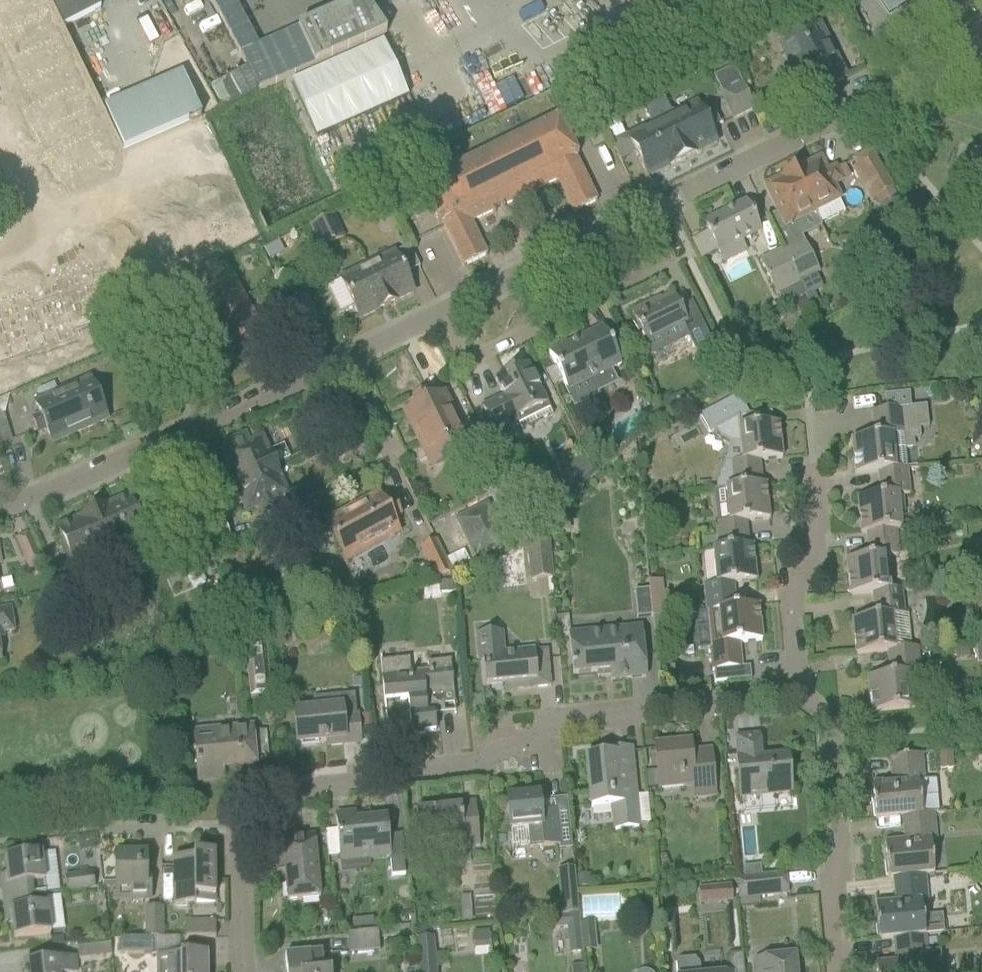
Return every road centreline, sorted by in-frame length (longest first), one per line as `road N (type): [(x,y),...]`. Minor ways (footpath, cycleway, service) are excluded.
road 1 (residential): [(239,971),(242,814),(323,780),(474,767),(498,747),(531,745),(555,718),(799,692)]
road 2 (residential): [(645,214),(862,104),(981,29)]
road 3 (residential): [(0,507),(346,360)]
road 4 (residential): [(645,214),(669,262),(467,361),(443,312)]
road 5 (residential): [(834,971),(827,896),(839,857),(827,714),(799,692)]
road 6 (residential): [(799,692),(791,602),(819,549),(811,465)]
road 7 (residential): [(443,312),(645,214)]
road 8 (residential): [(0,267),(31,258),(47,240),(0,117)]

